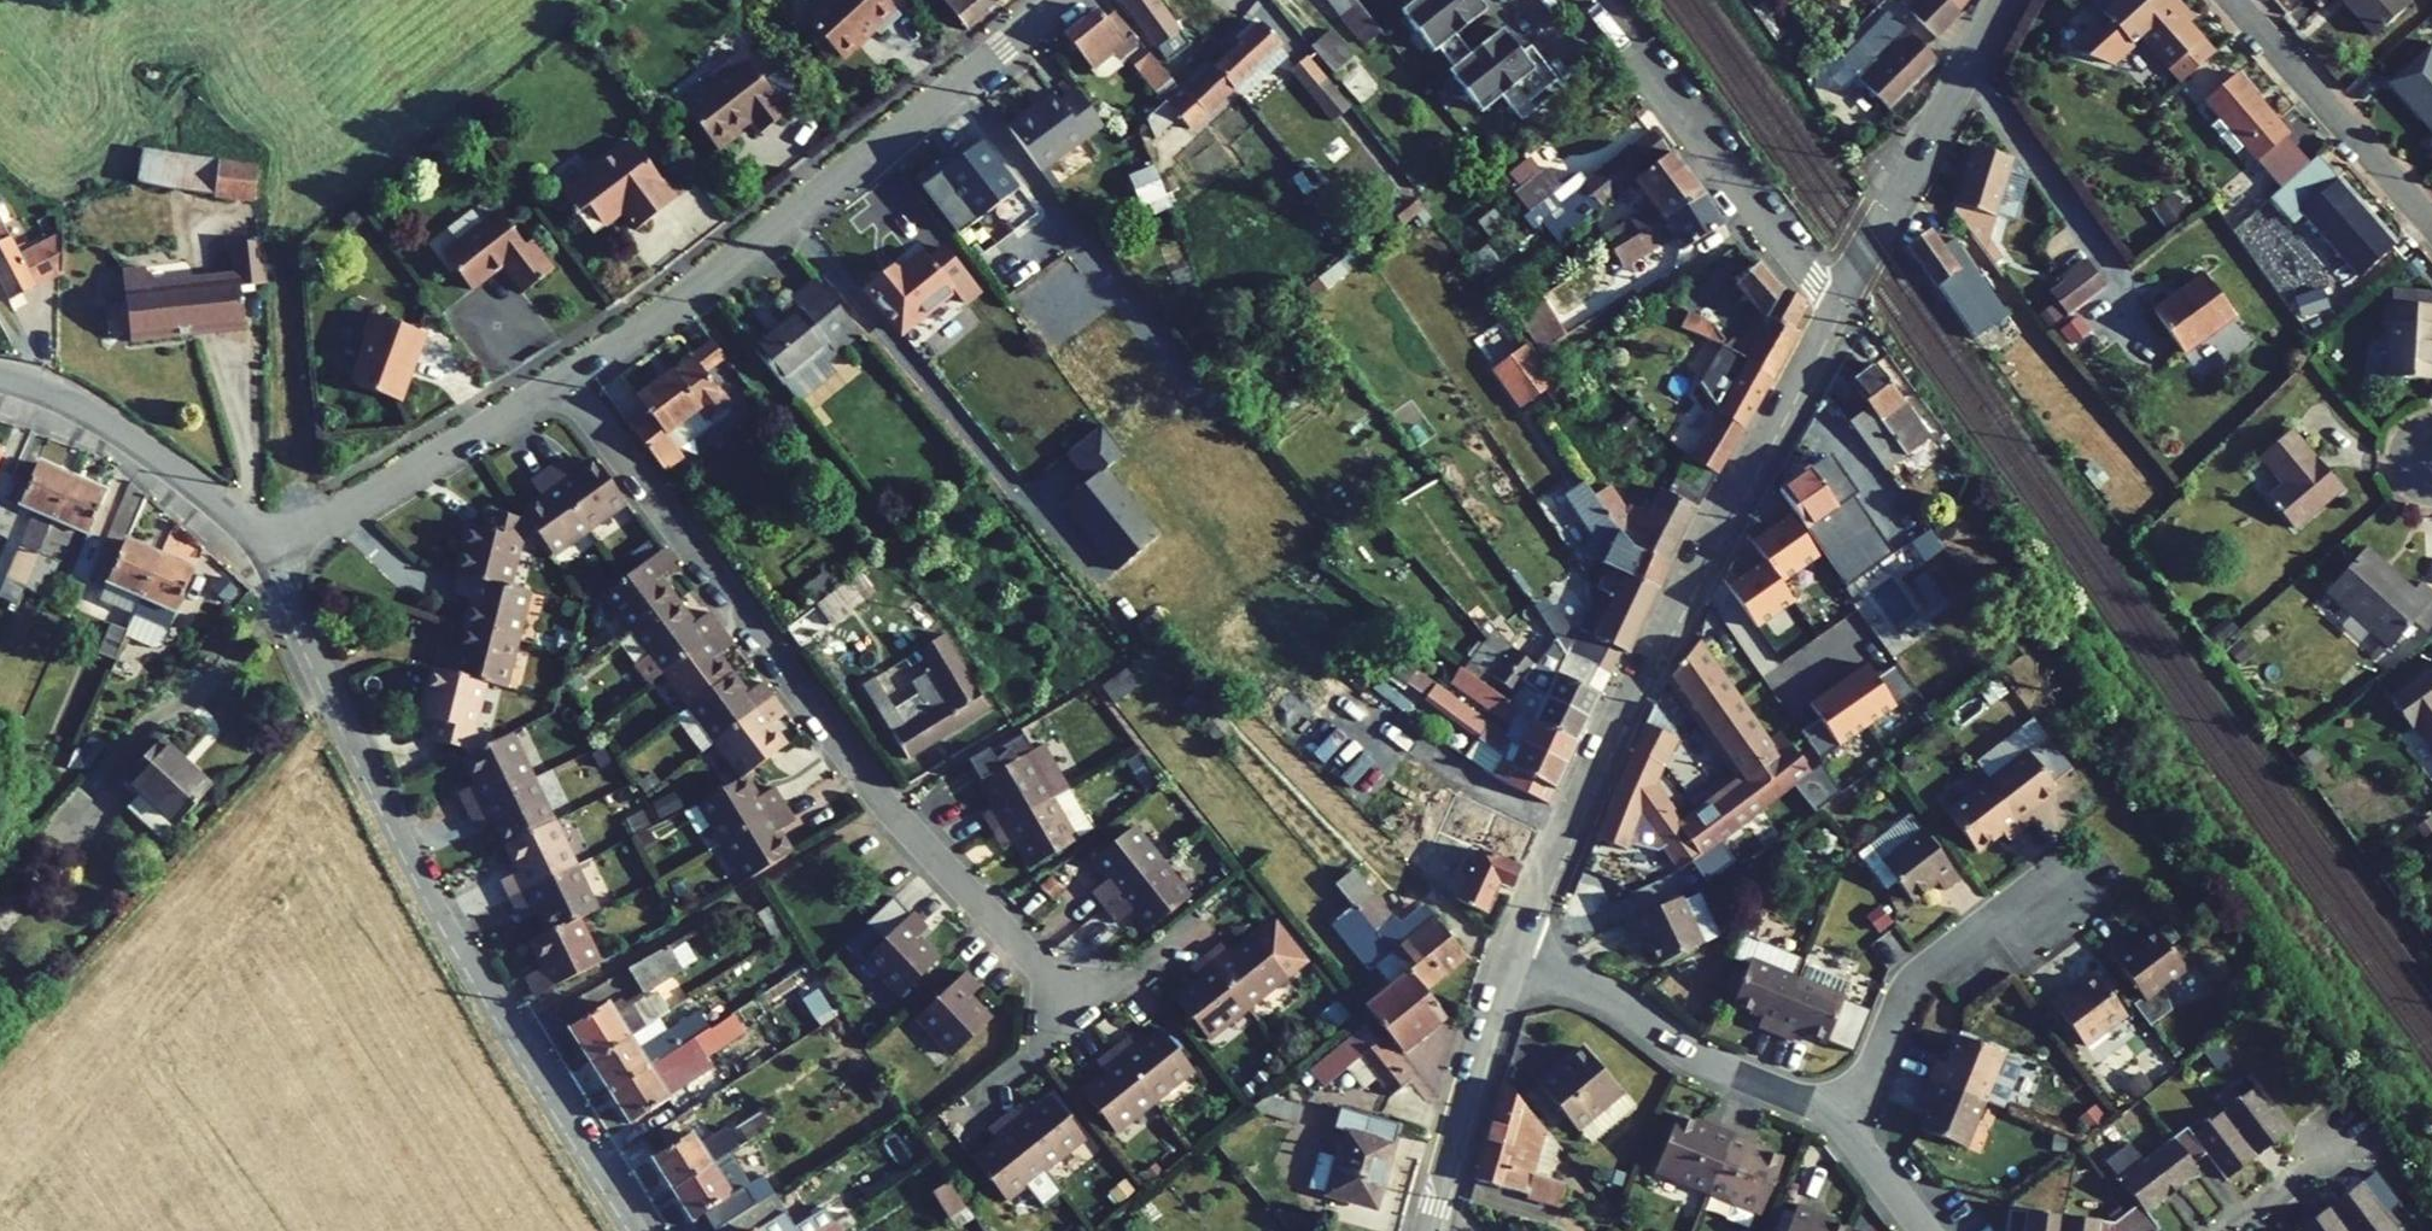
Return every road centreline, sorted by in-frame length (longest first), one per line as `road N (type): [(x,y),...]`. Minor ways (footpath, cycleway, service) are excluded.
road 1 (residential): [(563,383),(883,803),(1075,999)]
road 2 (residential): [(640,1230),(435,900),(267,554)]
road 3 (residential): [(1832,315),(1639,679),(1515,952)]
road 4 (residential): [(563,383),(714,279),(1063,0)]
road 5 (residential): [(1590,0),(1832,315)]
road 6 (residential): [(1515,952),(1608,994),(1686,1052),(1832,1119)]
road 7 (residential): [(2002,0),(1832,315)]
road 8 (residential): [(1832,1119),(1872,1063),(1917,973),(2014,901),(2065,887)]
road 9 (residential): [(267,554),(563,383)]
road 10 (residential): [(0,377),(96,417),(203,493),(267,554)]
road 11 (residential): [(2234,0),(2431,224)]
road 12 (residential): [(1515,952),(1430,1230)]
road 13 (residential): [(1832,1119),(1926,1230)]
road 14 (residential): [(2225,1230),(2338,1142)]

